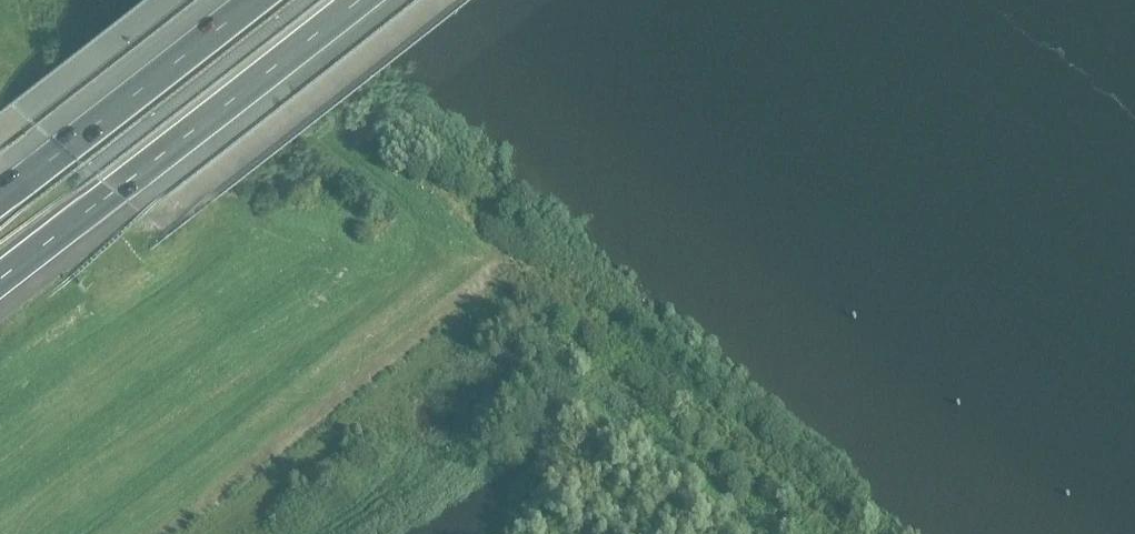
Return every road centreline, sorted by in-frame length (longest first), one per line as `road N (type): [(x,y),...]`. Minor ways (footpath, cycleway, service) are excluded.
road 1 (motorway): [(0,281),(352,0)]
road 2 (motorway): [(247,0),(0,194)]
road 3 (unclassified): [(167,0),(0,129)]

